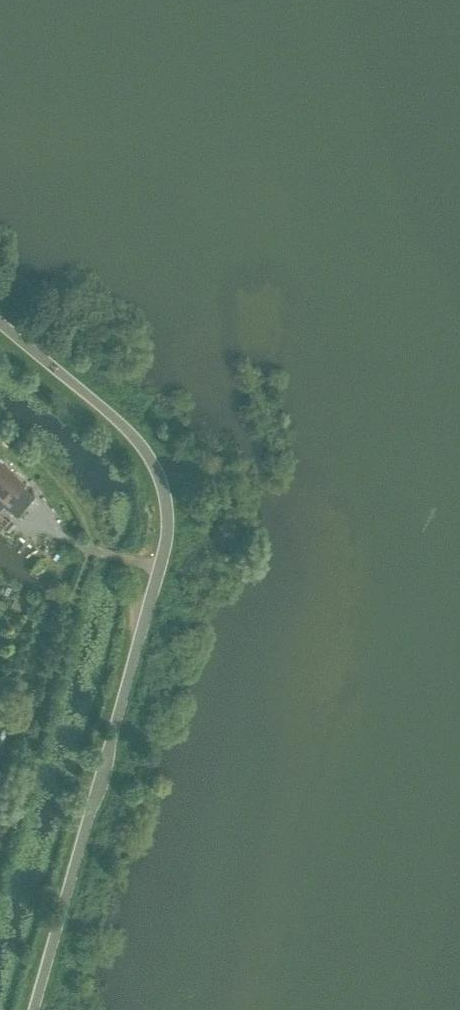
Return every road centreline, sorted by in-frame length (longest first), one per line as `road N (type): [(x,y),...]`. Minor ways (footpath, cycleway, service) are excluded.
road 1 (unclassified): [(30,1009),(165,537),(163,492),(141,444),(0,322)]

